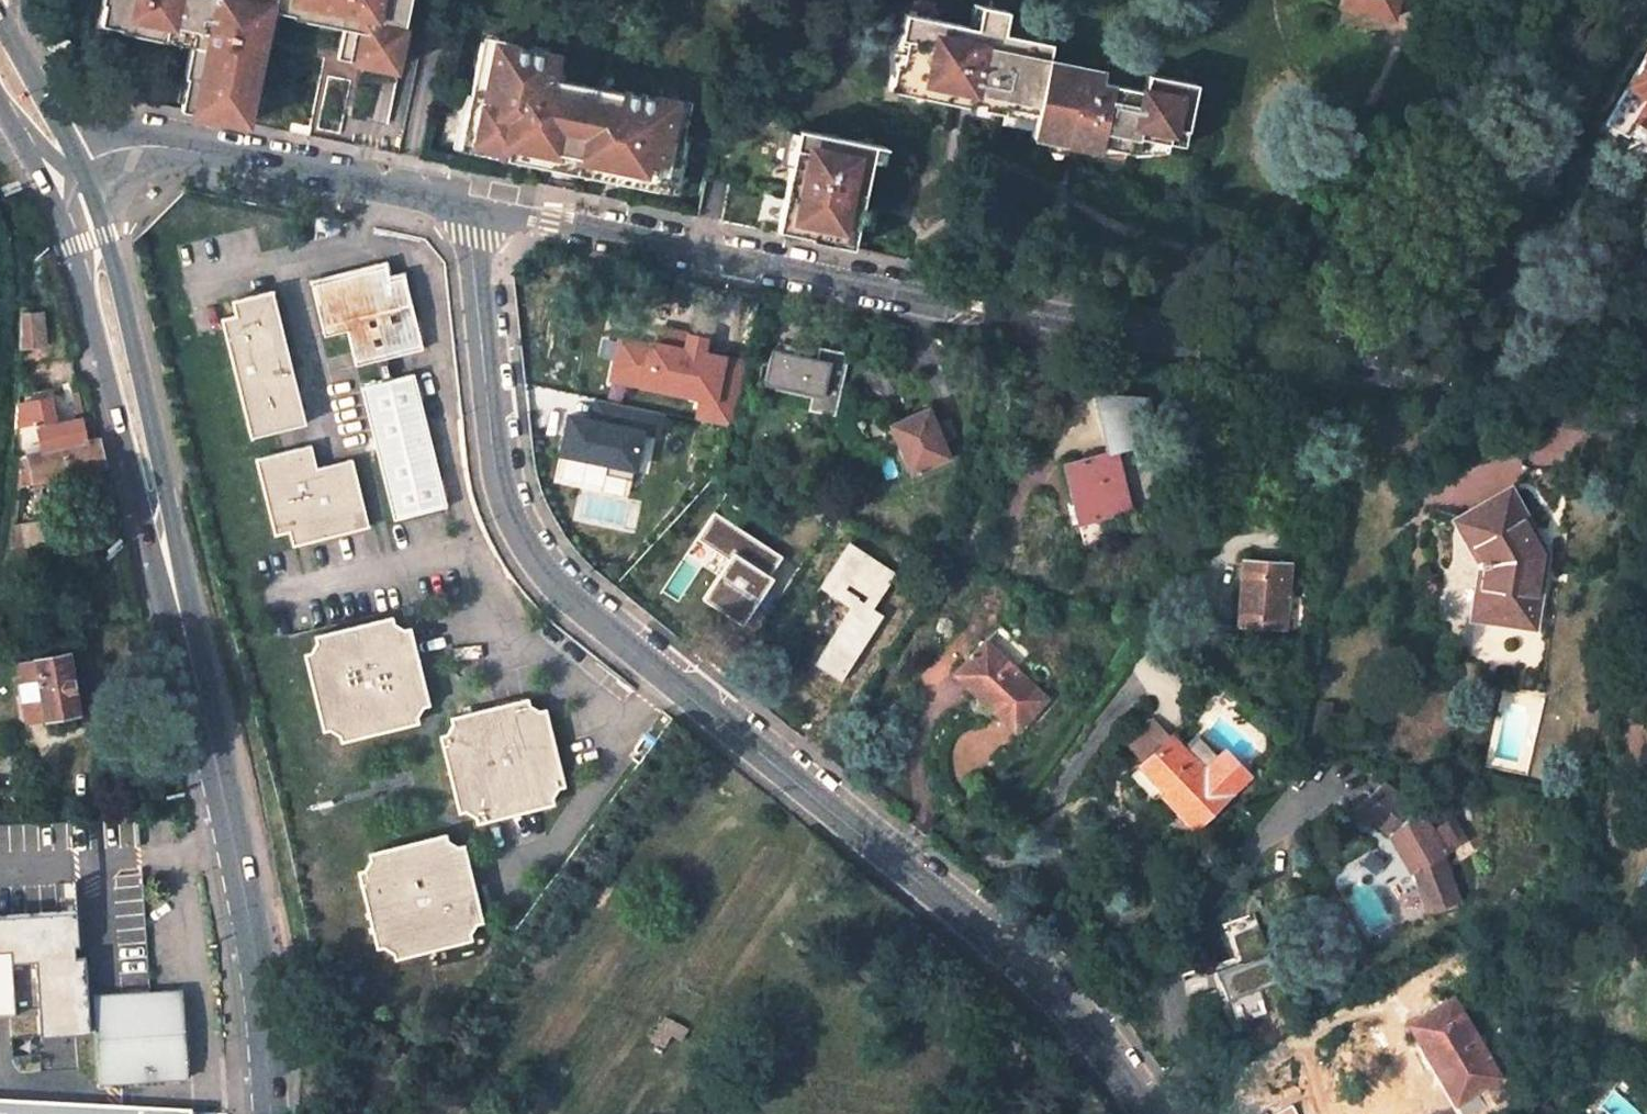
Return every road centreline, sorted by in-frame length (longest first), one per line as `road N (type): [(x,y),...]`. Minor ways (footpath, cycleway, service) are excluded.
road 1 (unclassified): [(465,204),(1324,372),(1362,372),(1646,434)]
road 2 (unclassified): [(1149,1113),(1035,977),(532,558),(505,510),(493,465),(465,204)]
road 3 (primary): [(62,168),(87,241),(210,735),(243,890),(269,1113)]
road 4 (unclassified): [(465,204),(169,146),(119,149),(62,168)]
road 5 (primary): [(62,168),(0,26)]

